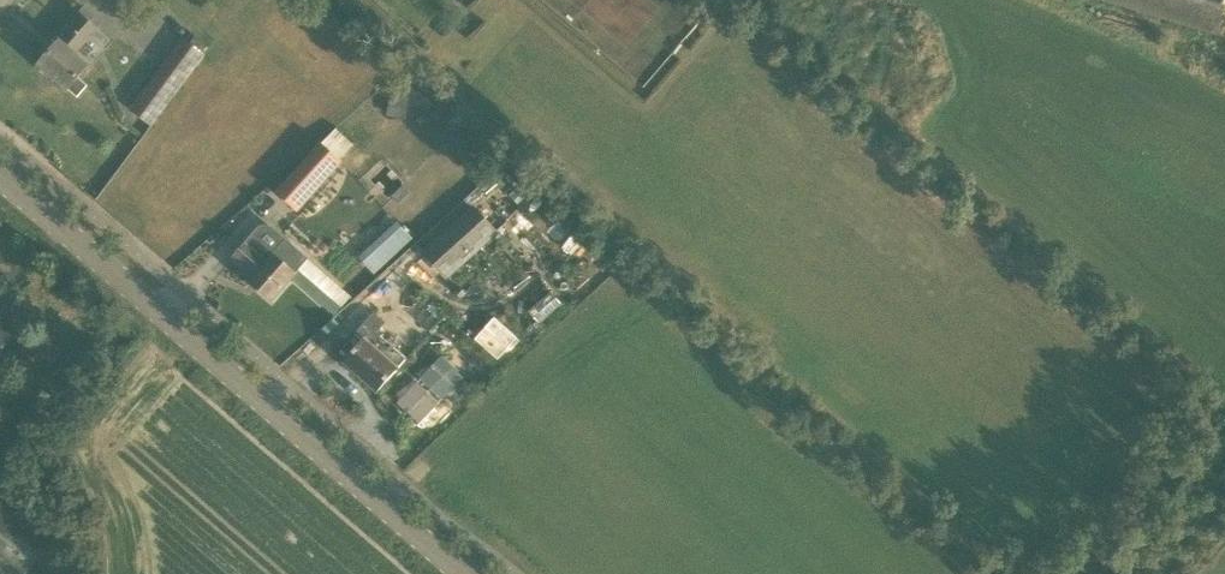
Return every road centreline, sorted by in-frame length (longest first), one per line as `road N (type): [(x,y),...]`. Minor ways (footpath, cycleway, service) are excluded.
road 1 (tertiary): [(463,573),(0,174)]

